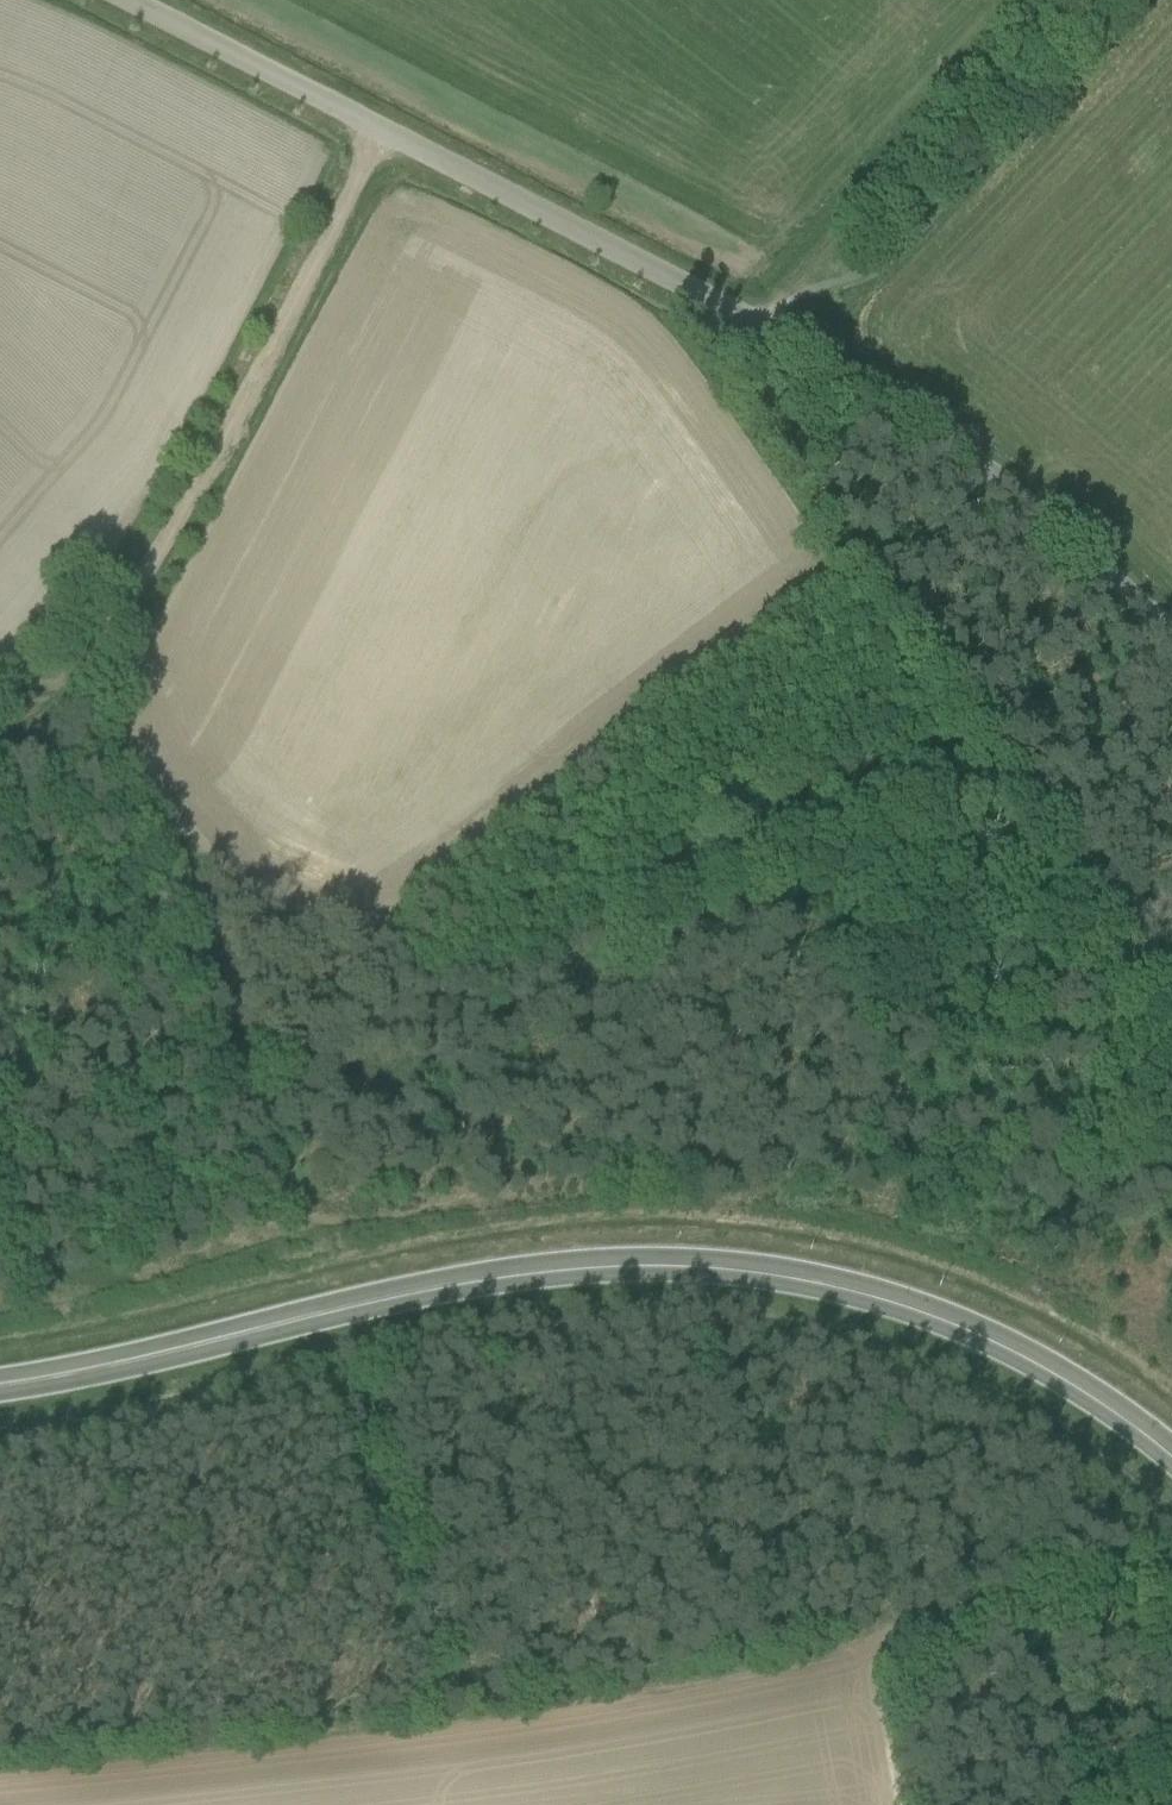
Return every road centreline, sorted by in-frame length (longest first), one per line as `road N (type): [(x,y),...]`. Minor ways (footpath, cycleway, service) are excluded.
road 1 (secondary): [(1171,1461),(1063,1382),(954,1328),(892,1303),(733,1273),(511,1279),(0,1387)]
road 2 (unclassified): [(1171,621),(996,463),(824,359),(130,0)]
road 3 (track): [(865,1629),(1171,1585)]

